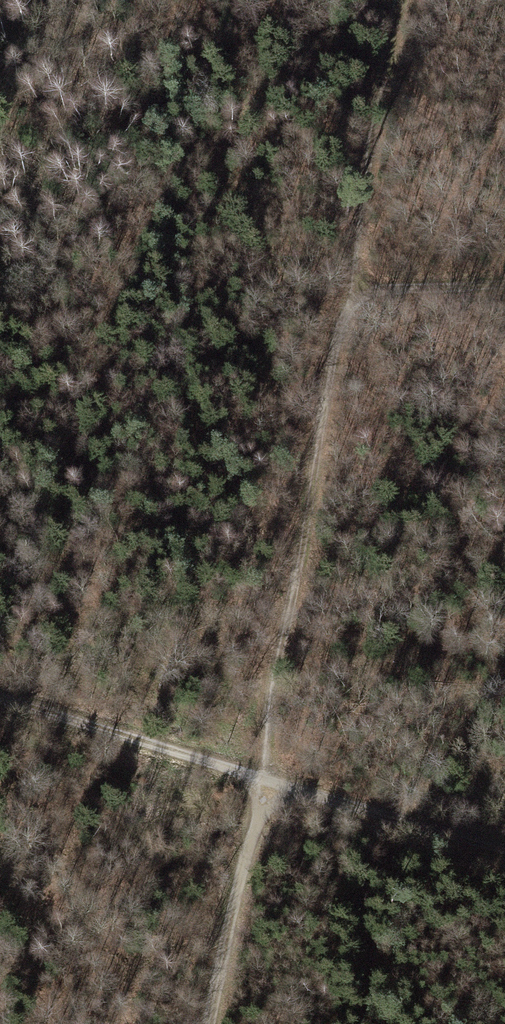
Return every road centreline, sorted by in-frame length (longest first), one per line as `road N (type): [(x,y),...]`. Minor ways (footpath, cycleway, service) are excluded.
road 1 (track): [(212,1023),(249,849),(273,786),(270,697),(404,0)]
road 2 (track): [(504,849),(0,699)]
road 3 (track): [(350,294),(504,287)]

